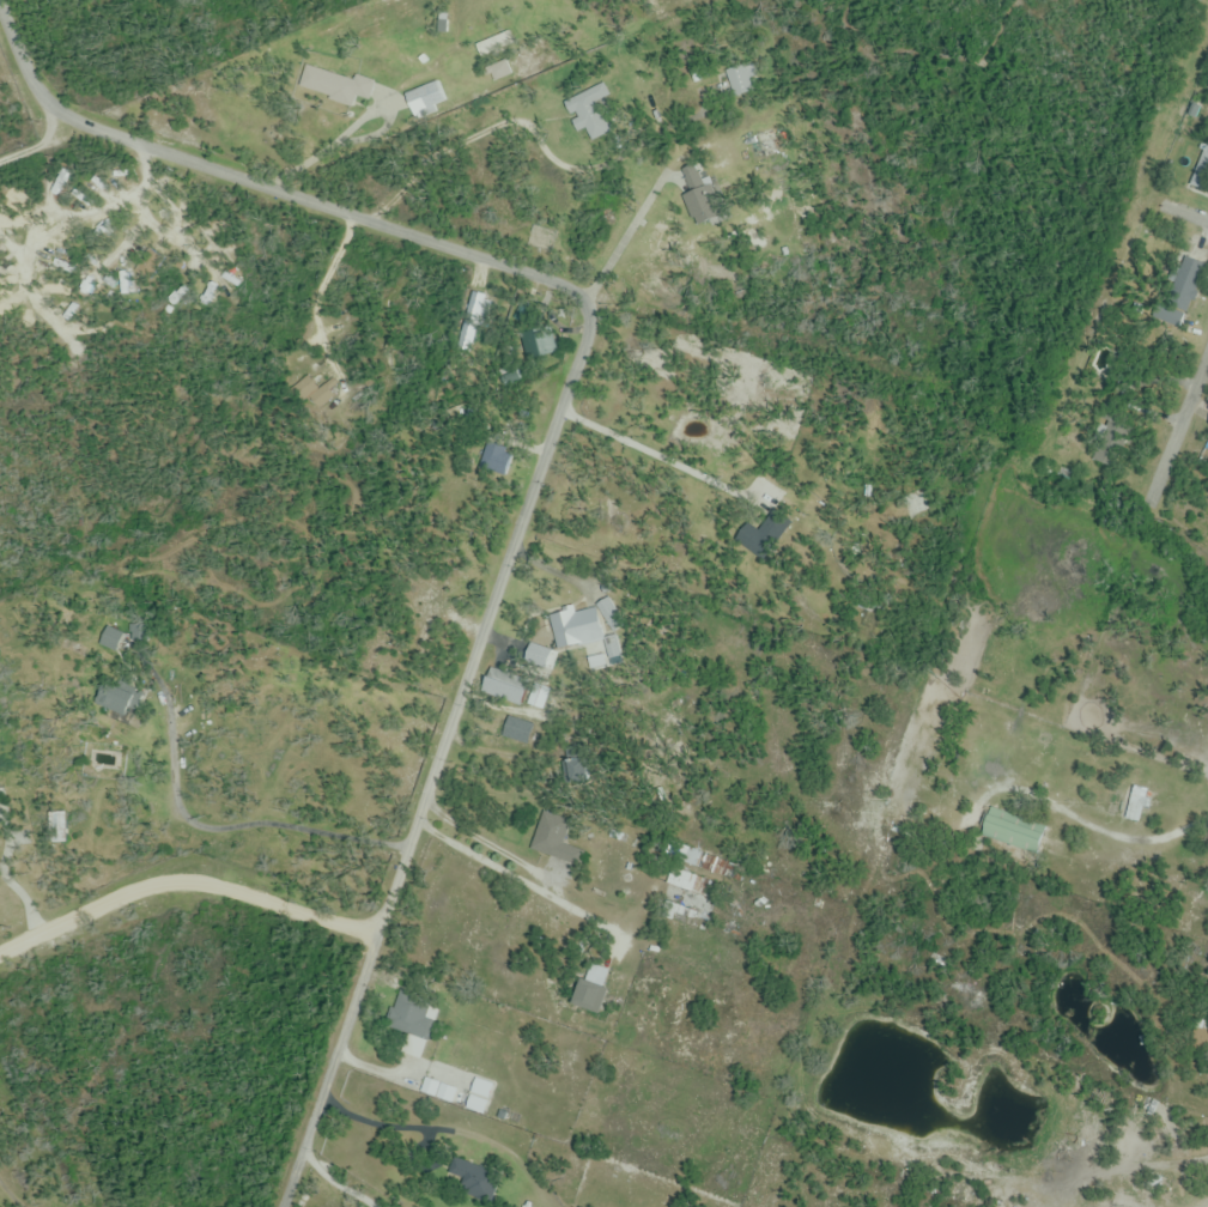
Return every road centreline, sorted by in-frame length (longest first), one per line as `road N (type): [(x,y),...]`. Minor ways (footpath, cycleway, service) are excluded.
road 1 (residential): [(289,1206),(333,1055),(590,315),(584,298),(544,279),(67,121),(23,74),(0,20)]
road 2 (residential): [(1151,502),(1207,360)]

